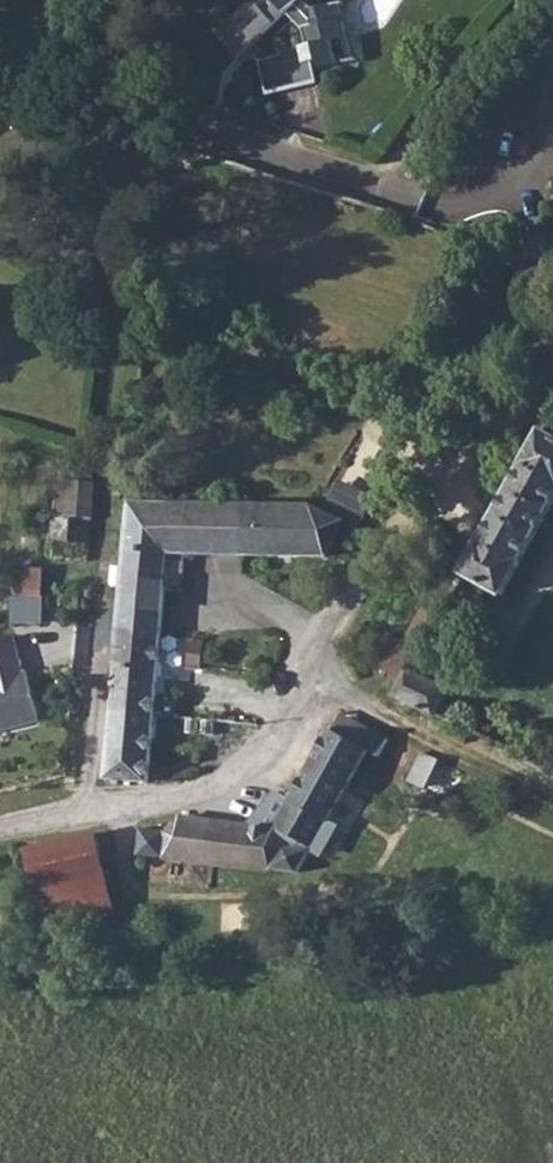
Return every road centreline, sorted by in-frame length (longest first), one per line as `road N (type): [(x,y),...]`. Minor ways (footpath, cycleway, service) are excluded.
road 1 (residential): [(382,571),(316,682),(232,784),(0,839)]
road 2 (residential): [(384,191),(140,119)]
road 3 (residential): [(140,119),(128,298)]
road 4 (residential): [(0,227),(128,298)]
road 5 (residential): [(140,119),(0,159)]

